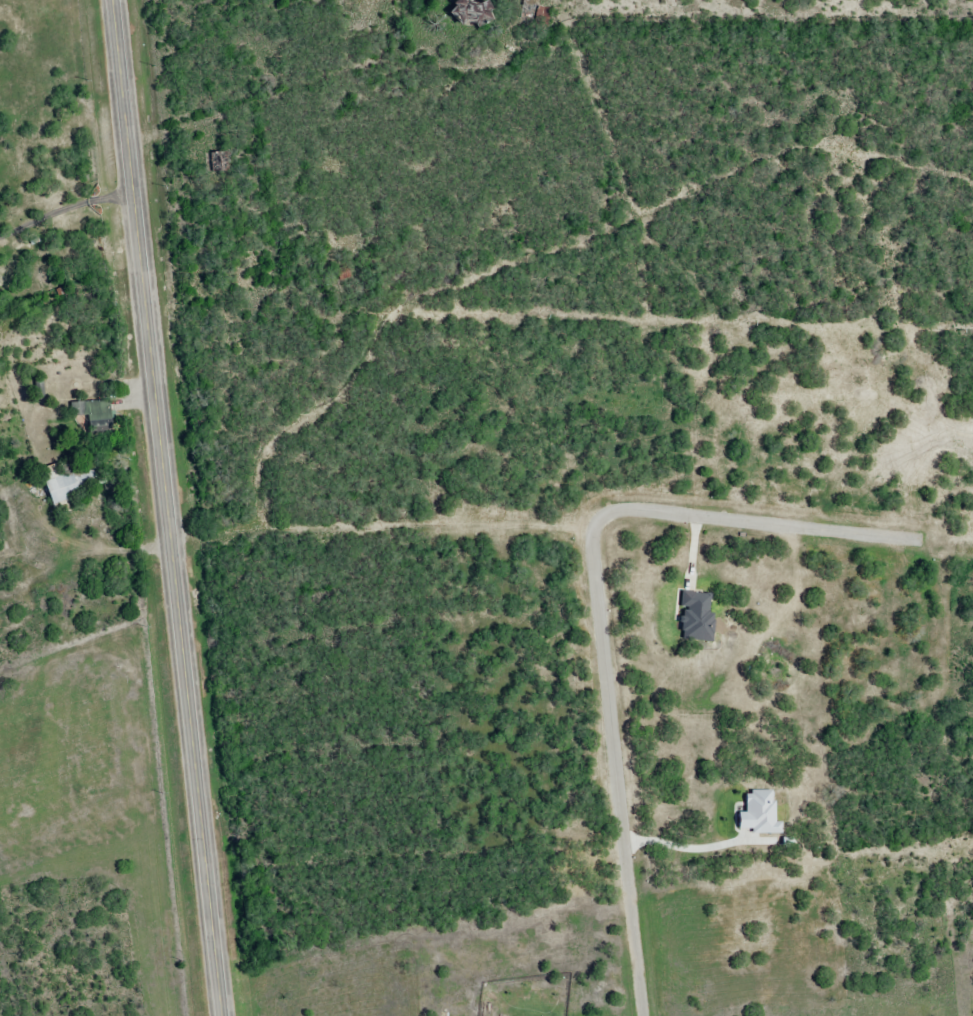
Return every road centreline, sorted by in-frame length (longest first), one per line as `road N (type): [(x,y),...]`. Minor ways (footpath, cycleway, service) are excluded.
road 1 (secondary): [(172,543),(109,0)]
road 2 (secondary): [(218,1015),(172,543)]

